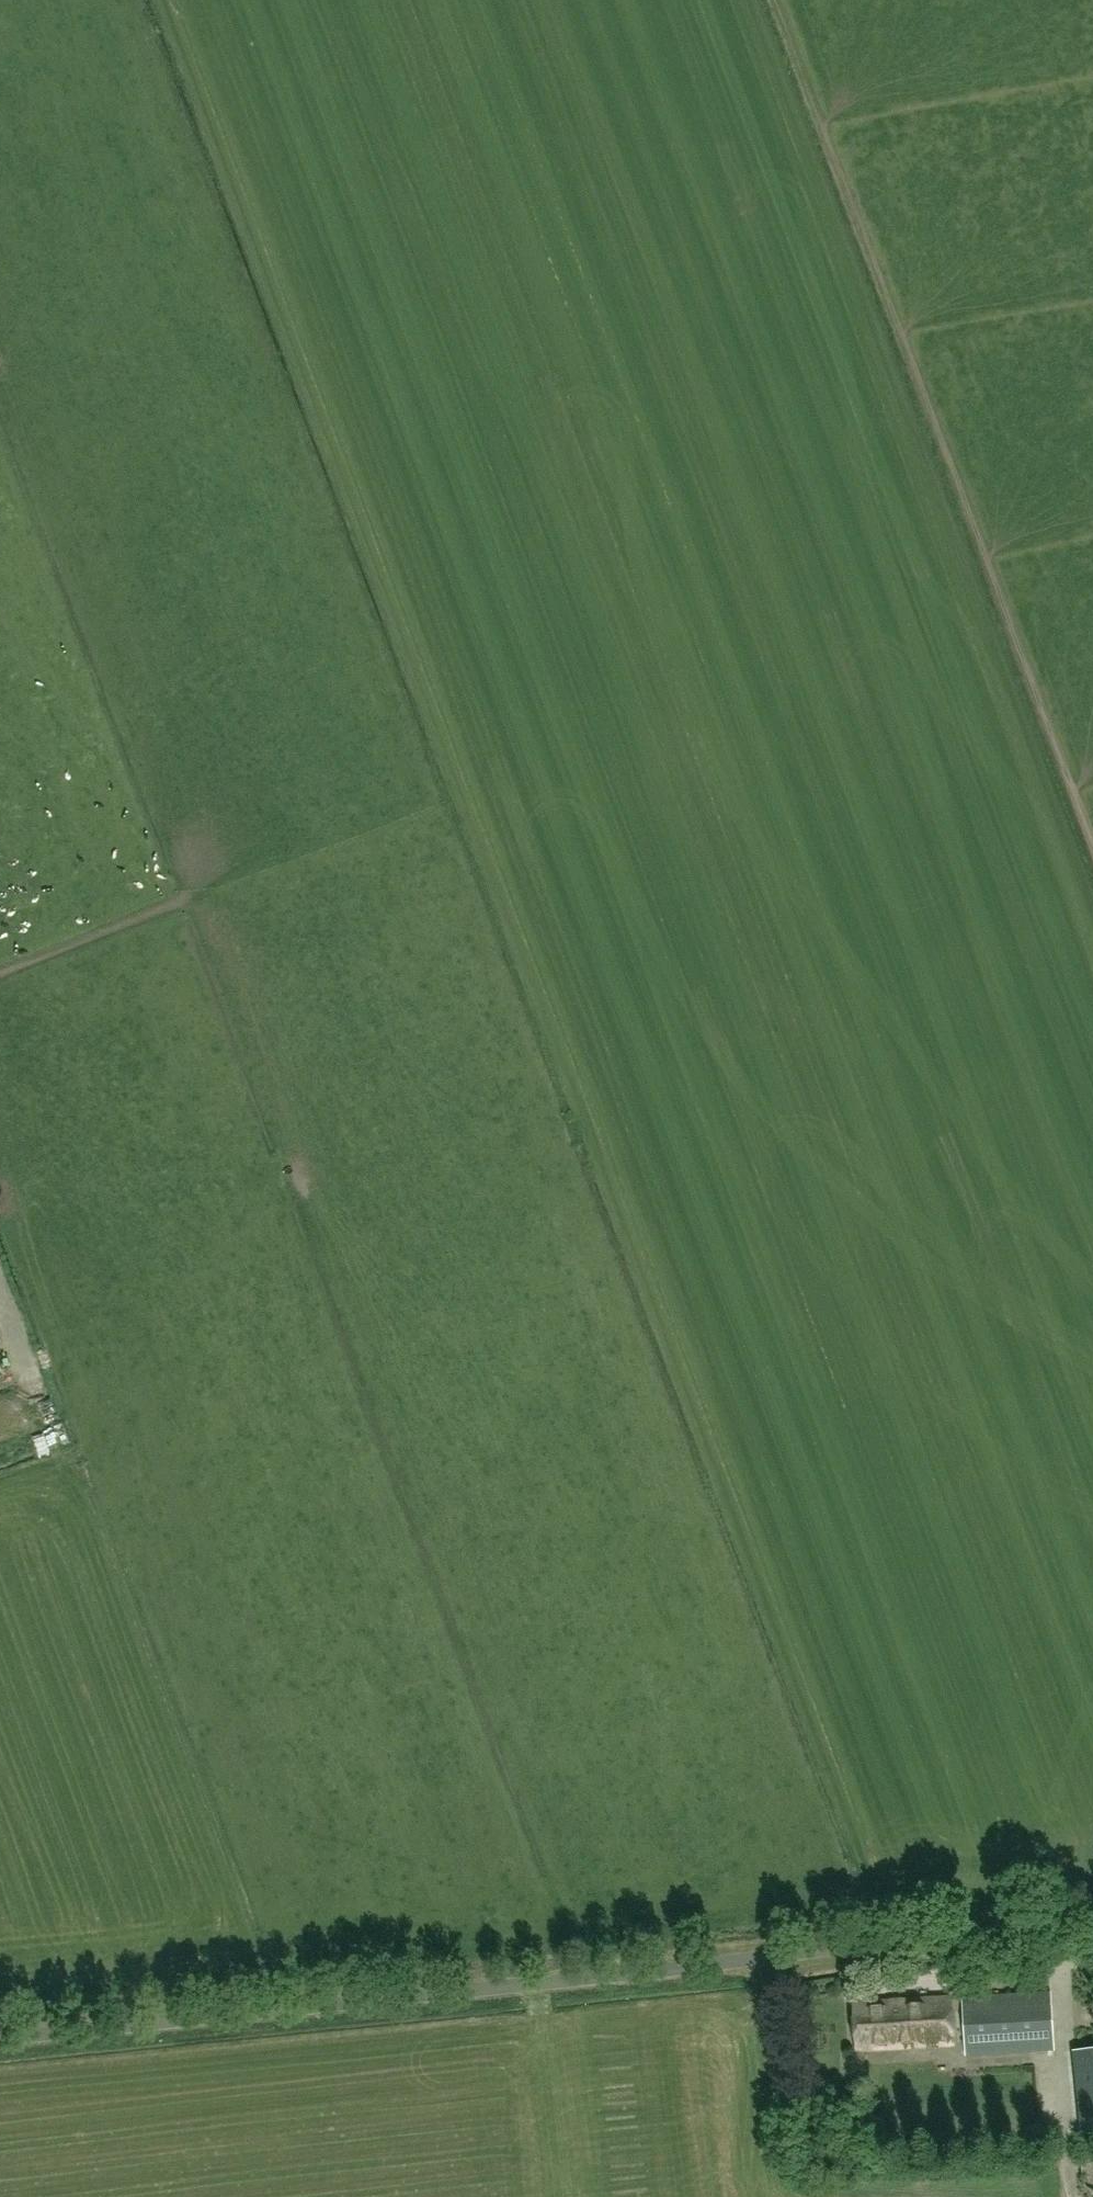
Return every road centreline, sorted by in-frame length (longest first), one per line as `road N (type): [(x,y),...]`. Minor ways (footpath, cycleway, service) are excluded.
road 1 (unclassified): [(1092,1926),(0,2039)]

